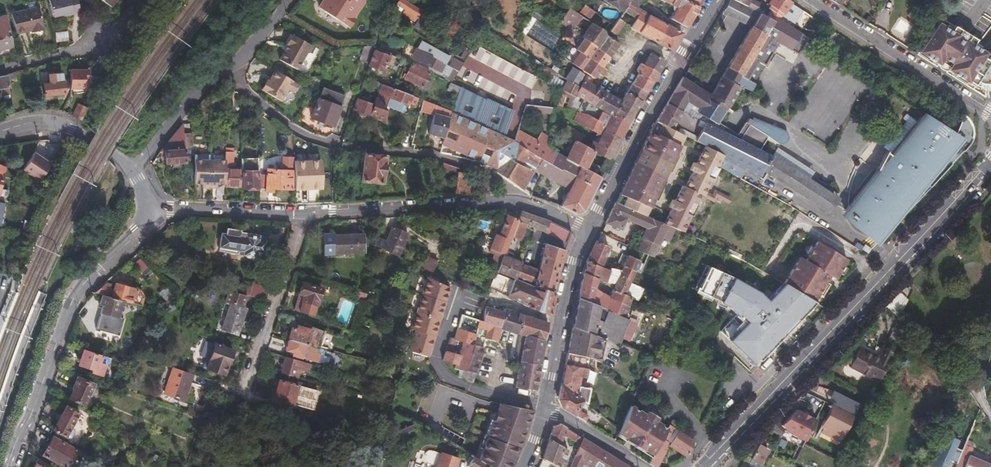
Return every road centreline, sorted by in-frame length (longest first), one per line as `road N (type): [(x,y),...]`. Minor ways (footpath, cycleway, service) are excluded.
road 1 (secondary): [(701,466),(990,160)]
road 2 (residential): [(232,64),(240,90),(306,139),(436,158),(476,170),(520,203)]
road 3 (tertiary): [(8,466),(69,307),(137,231),(146,208)]
road 4 (residential): [(716,0),(591,229)]
road 5 (residential): [(301,213),(520,203)]
road 6 (residential): [(814,0),(990,117)]
road 7 (residential): [(236,400),(301,213)]
road 8 (residential): [(591,229),(576,262),(546,407)]
road 9 (residential): [(138,0),(110,41),(0,69)]
road 10 (residential): [(146,208),(301,213)]
road 11 (tertiary): [(132,170),(72,129),(34,124),(0,132)]
road 12 (residential): [(132,170),(232,64)]

